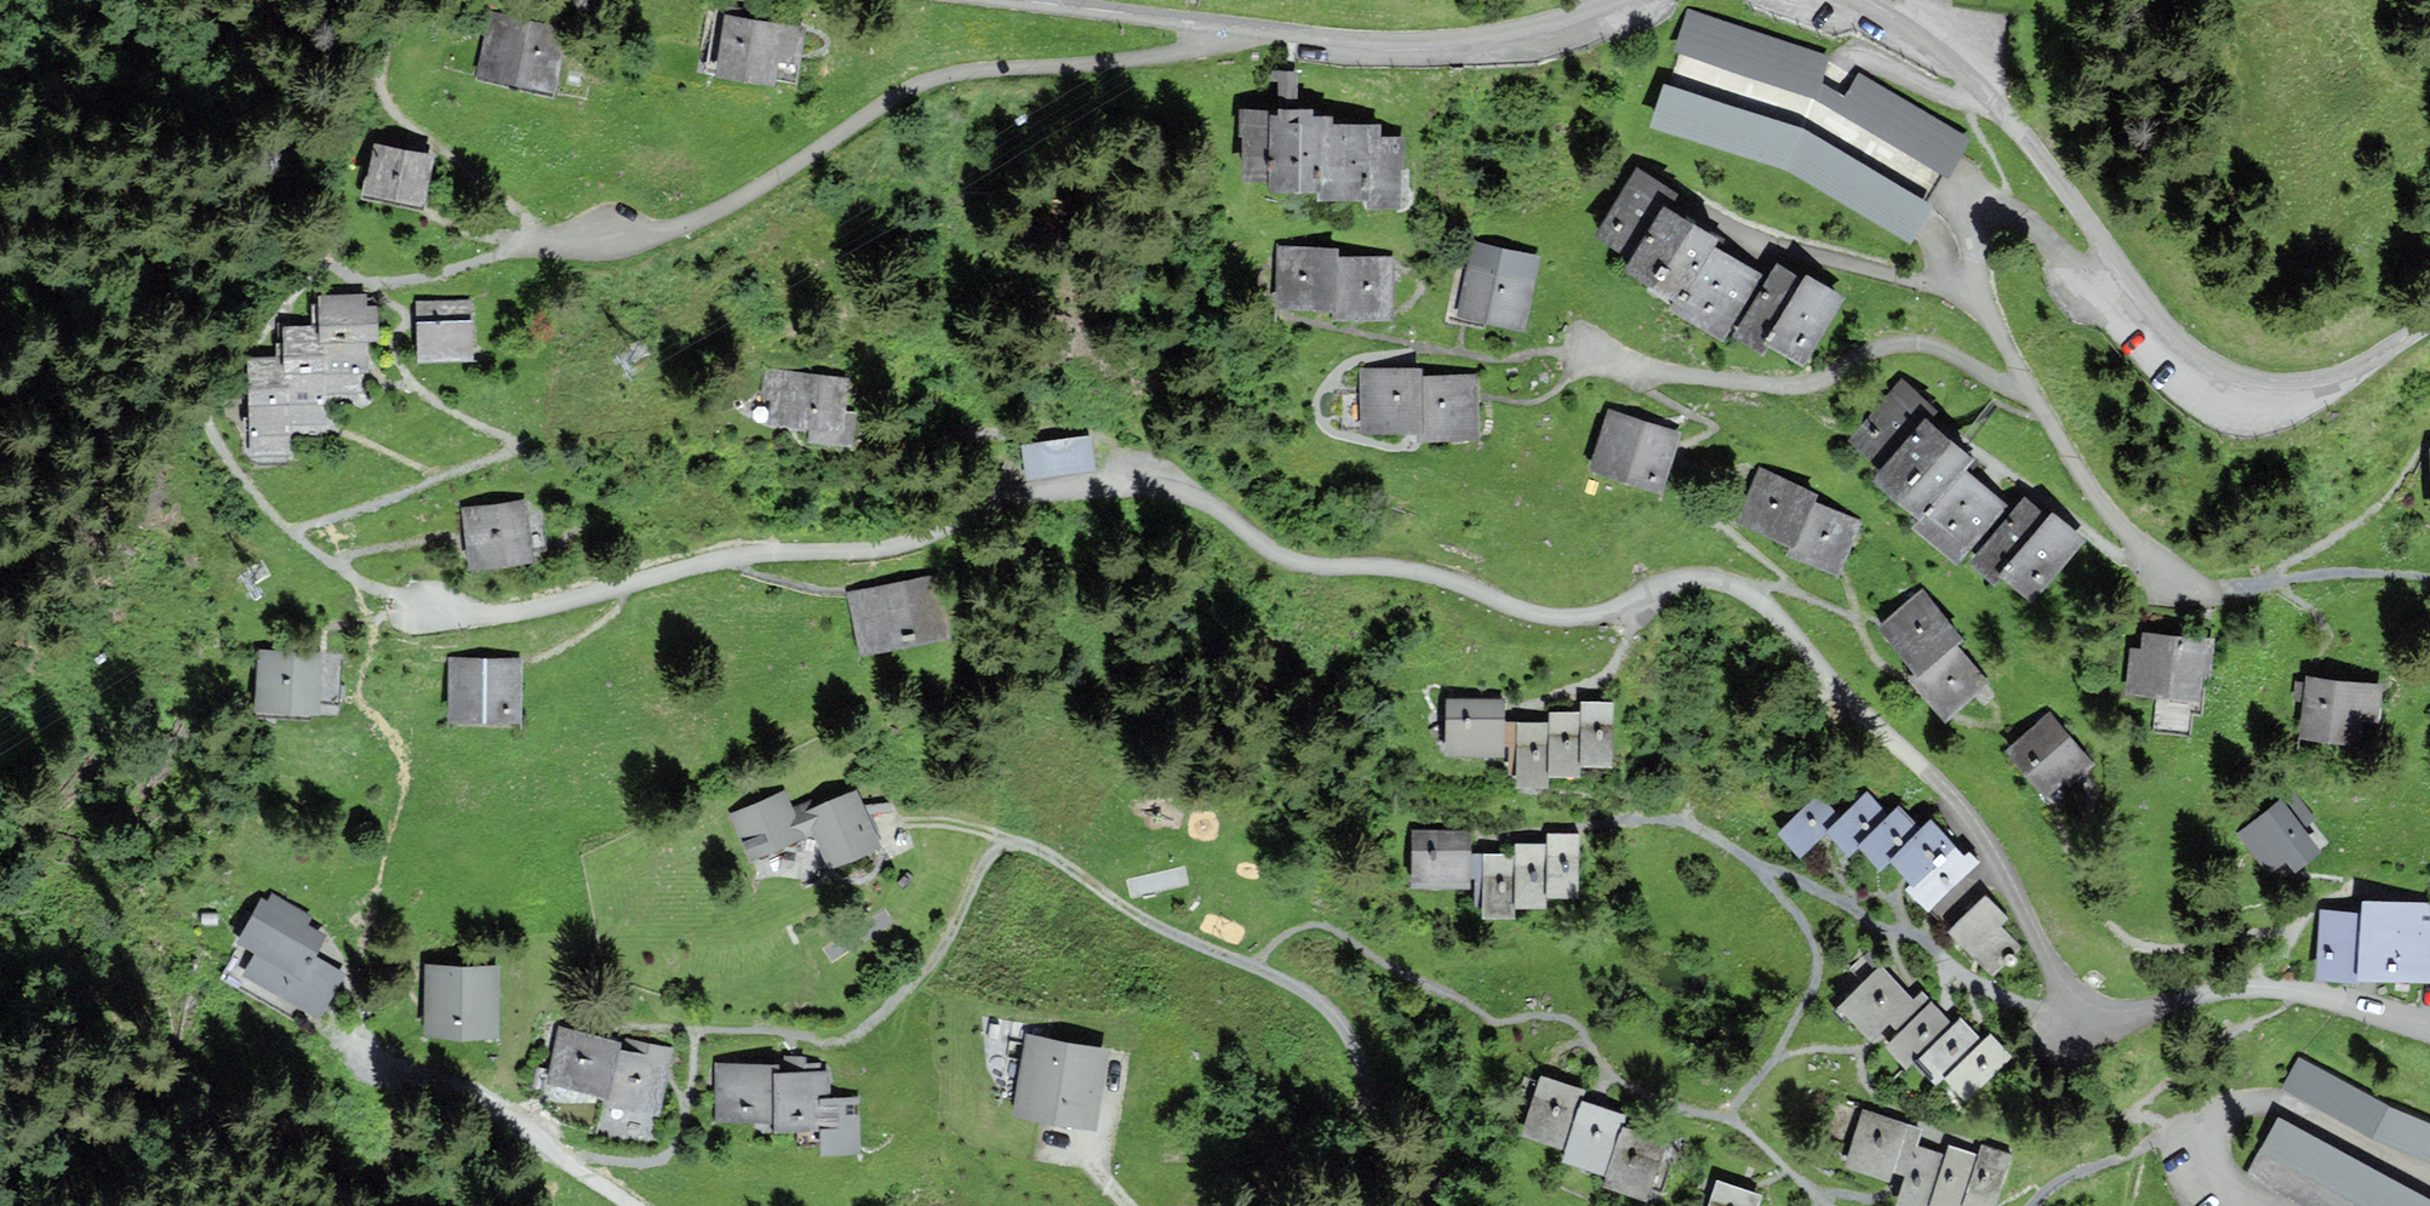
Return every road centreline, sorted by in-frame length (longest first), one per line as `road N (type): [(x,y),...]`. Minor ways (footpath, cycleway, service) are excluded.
road 1 (residential): [(426,610),(475,619),(555,608),(736,561),(909,544),(1076,482),(1190,492),(1277,552),(1319,568),(1403,569),(1526,615),(1597,616),(1672,584),(1733,584),(1791,630),(1970,811),(2059,976),(2098,1007),(2146,1015),(2257,985),(2314,996)]
road 2 (track): [(781,1036),(848,1042),(931,963),(995,850),(1021,842),(1051,852),(1153,924),(1330,1007),(1353,1041),(1371,1097),(1447,1205)]
road 3 (residential): [(1247,37),(1205,56),(965,78),(899,96),(717,219),(644,246),(535,248)]
road 4 (residential): [(1828,1205),(1733,1120),(1817,981),(1817,951),(1787,898),(1753,864),(1686,827),(1638,820),(1593,826)]
road 5 (residential): [(2314,996),(2210,1045),(2132,1117),(2202,1138),(2154,1142),(2077,1173),(2033,1205)]
road 6 (residential): [(2030,391),(1918,345),(1898,345),(1800,386),(1587,359)]
road 7 (residential): [(1847,0),(1883,13),(1971,77),(2045,157),(2117,274)]
road 8 (residential): [(1247,37),(1430,47),(1536,30),(1608,2)]
road 9 (residential): [(2117,274),(2194,349),(2269,385),(2354,381),(2429,330)]
road 10 (residential): [(2117,274),(2077,271),(2029,216),(2006,209),(1984,231),(1979,275),(2030,391)]
road 11 (residential): [(626,1205),(564,1165),(521,1114),(371,1068)]
road 12 (residential): [(987,0),(1247,37)]
road 13 (residential): [(2030,391),(2114,518),(2200,587)]

